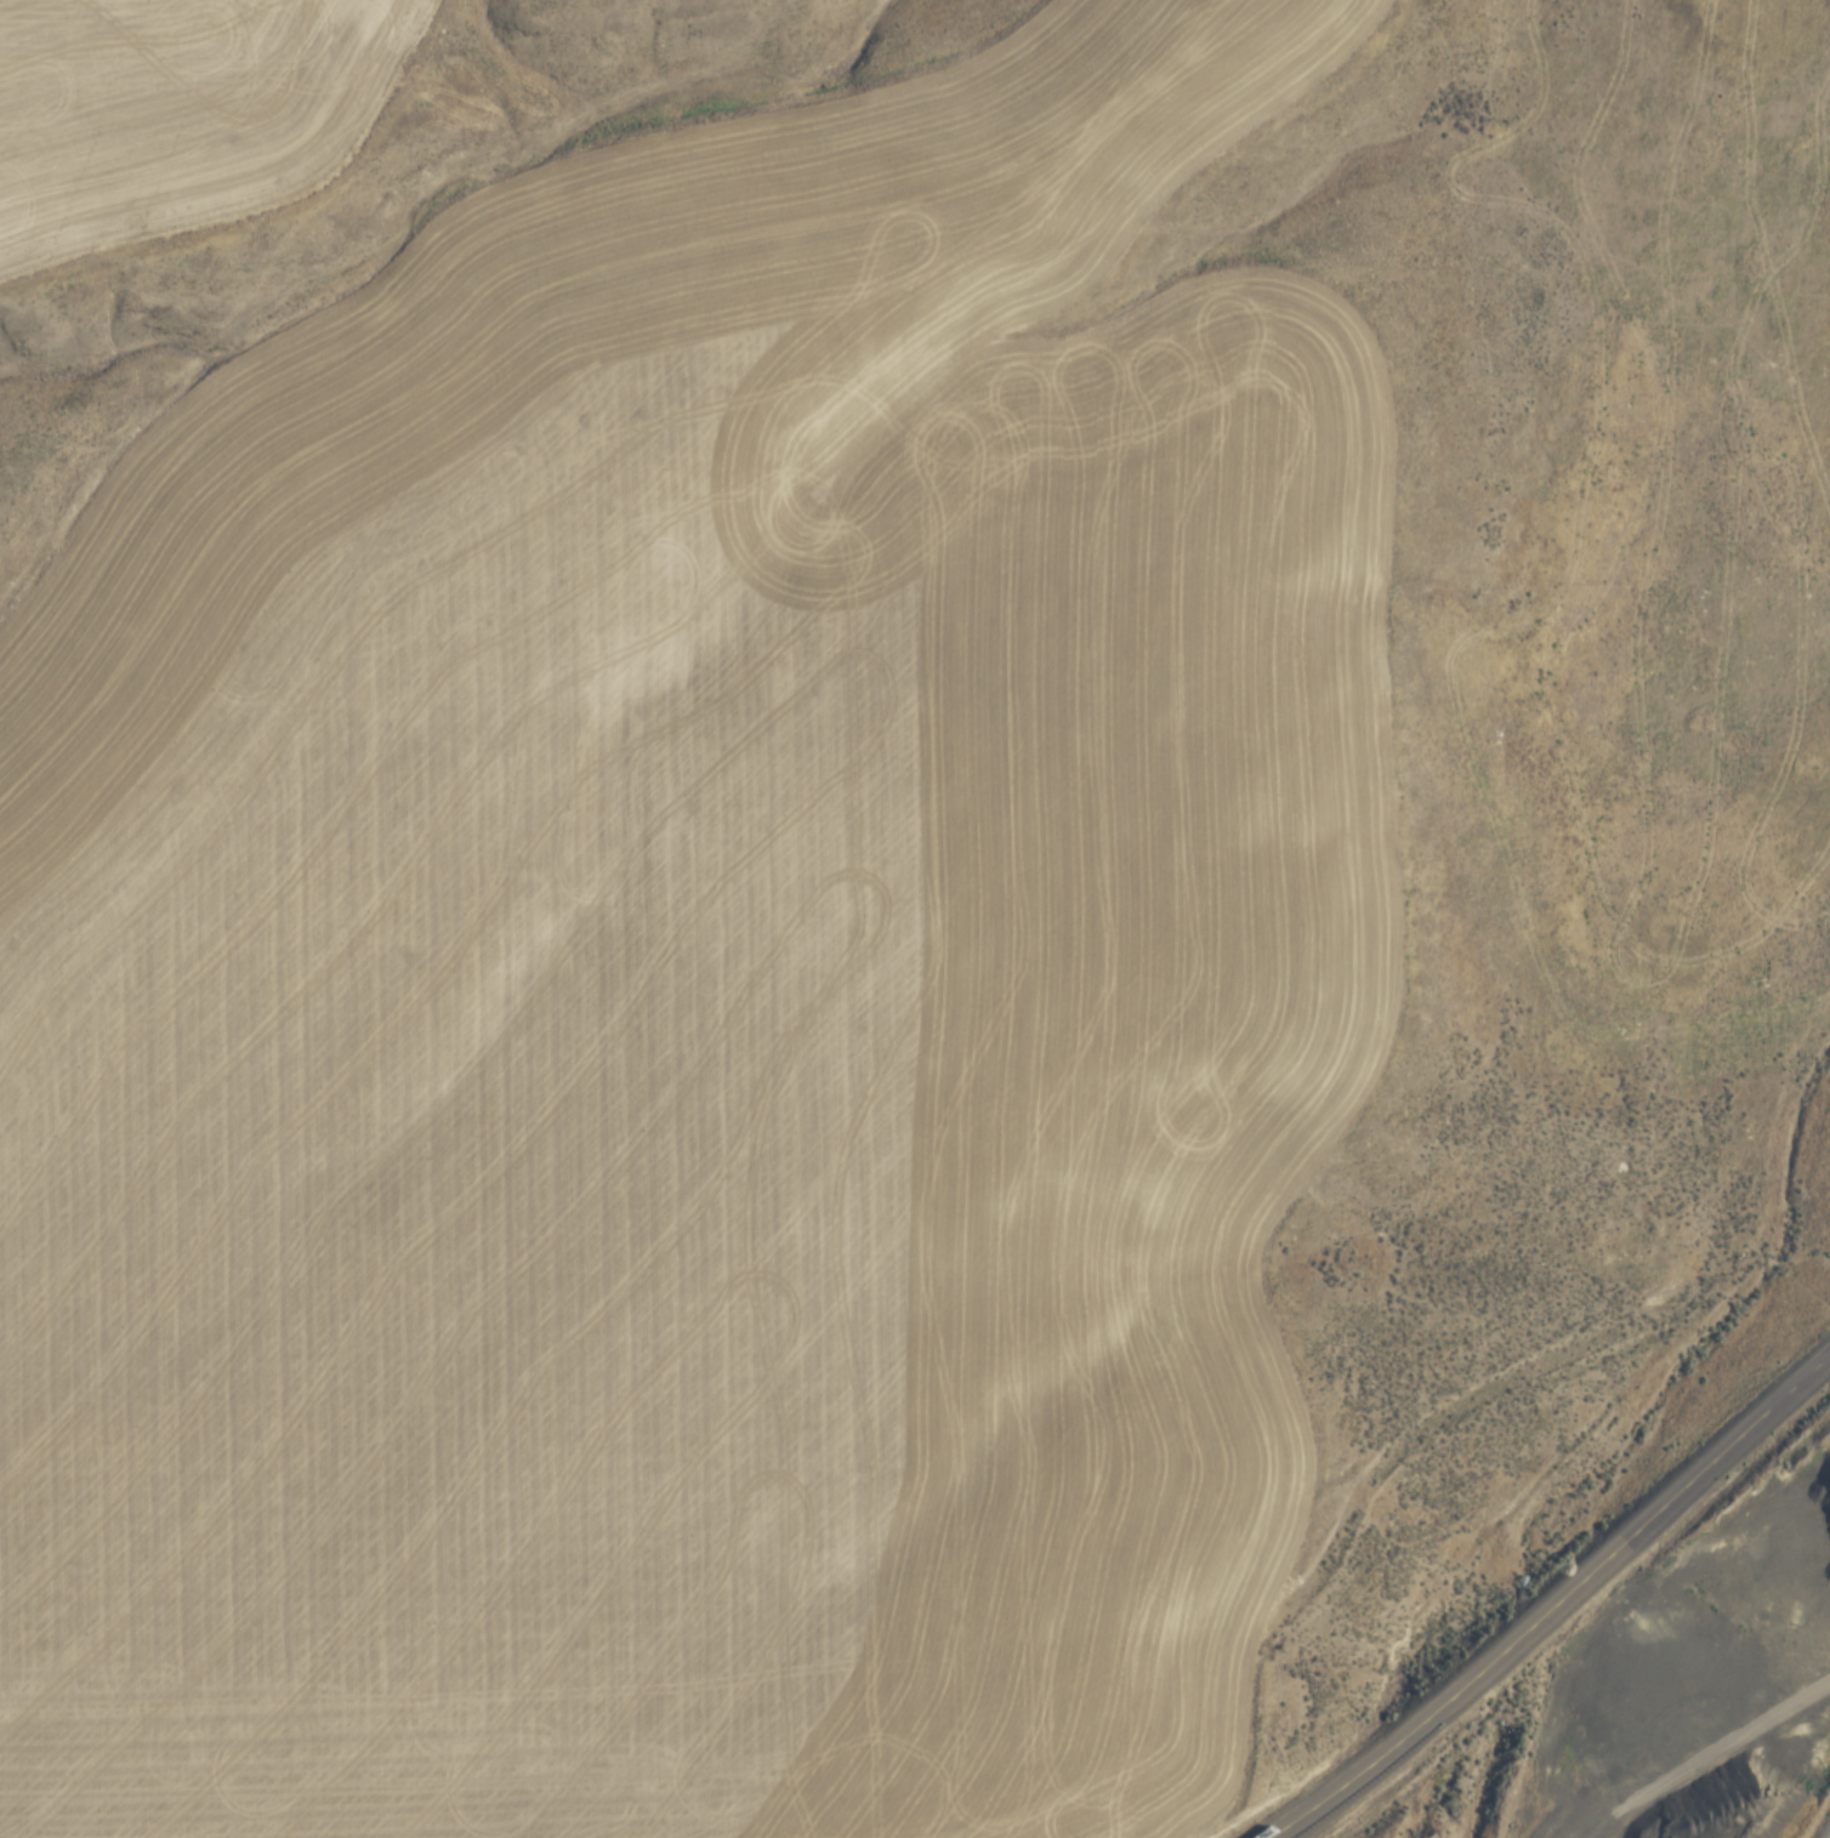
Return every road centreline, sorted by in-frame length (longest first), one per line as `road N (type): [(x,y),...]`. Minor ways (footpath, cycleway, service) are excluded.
road 1 (tertiary): [(1829,1352),(1445,1695),(1263,1837)]

